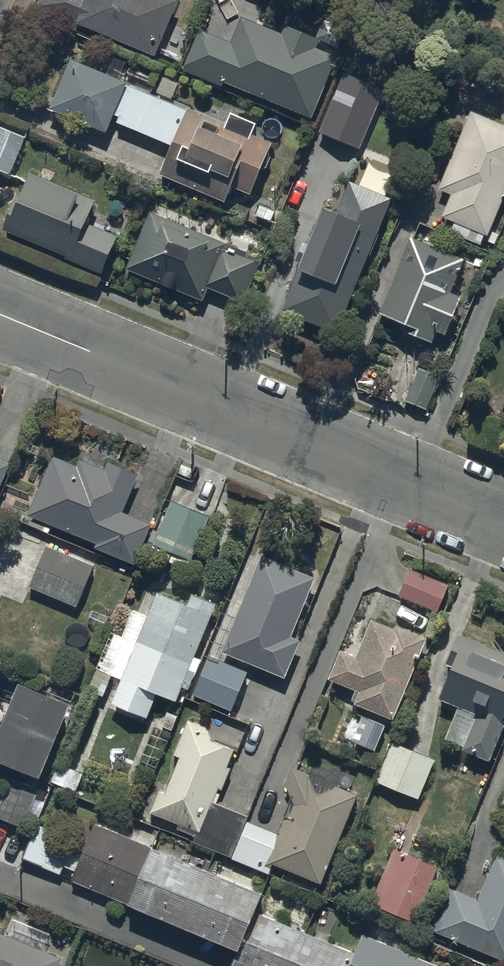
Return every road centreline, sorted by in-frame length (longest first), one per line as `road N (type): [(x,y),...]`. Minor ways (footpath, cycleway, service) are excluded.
road 1 (residential): [(0,320),(503,526)]

